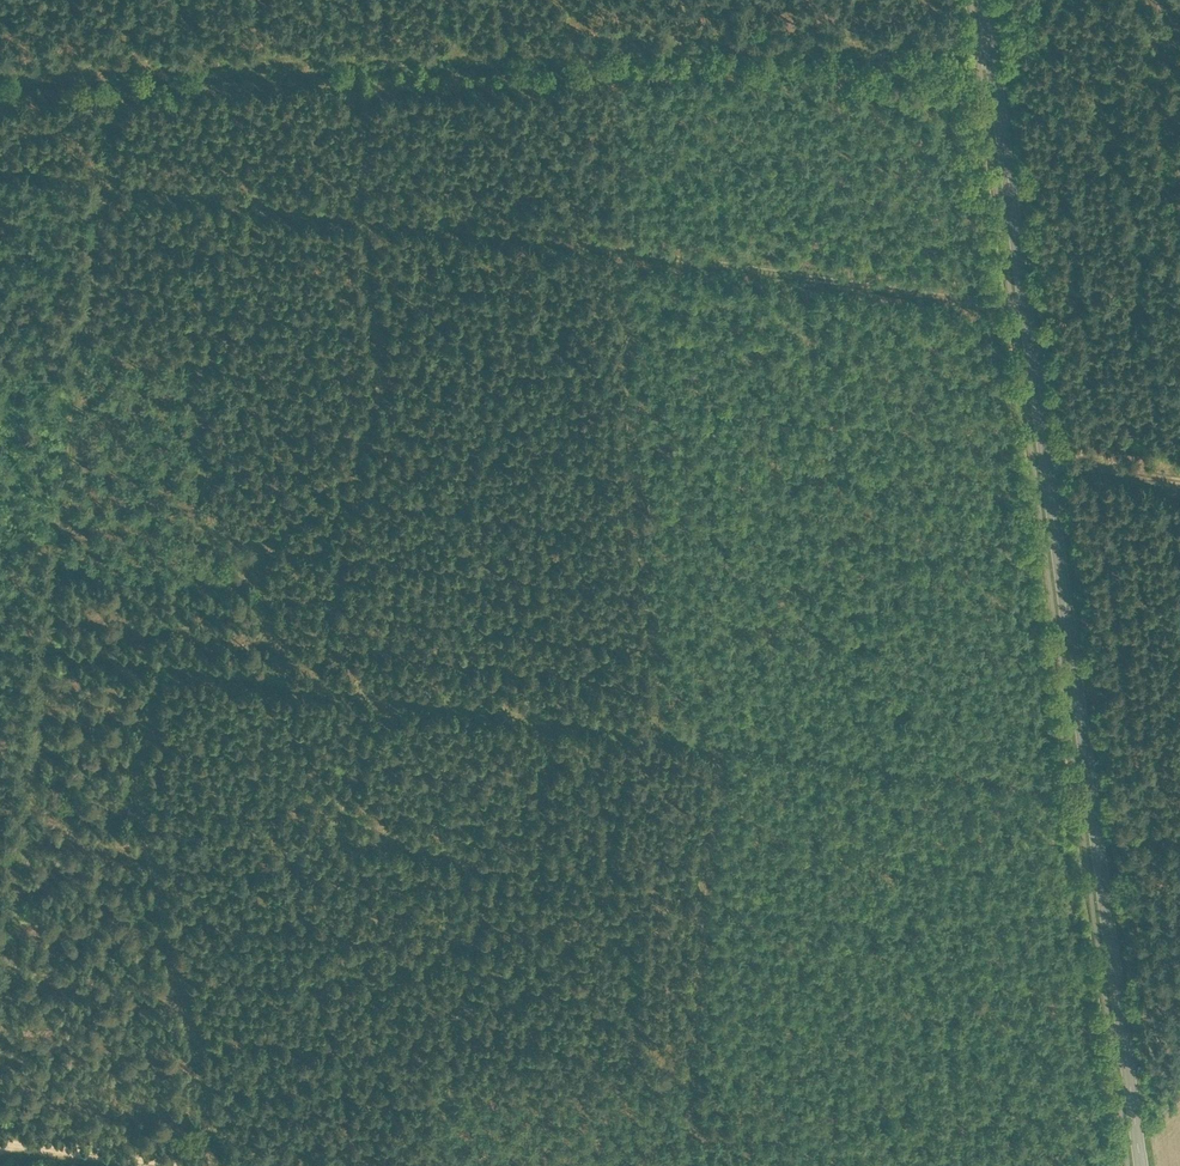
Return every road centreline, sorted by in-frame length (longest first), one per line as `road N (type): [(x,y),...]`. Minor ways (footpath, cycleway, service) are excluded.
road 1 (secondary): [(1141,1165),(984,0)]
road 2 (track): [(1025,303),(975,304),(0,165)]
road 3 (track): [(0,1140),(186,1165)]
road 4 (track): [(1179,481),(1048,464)]

